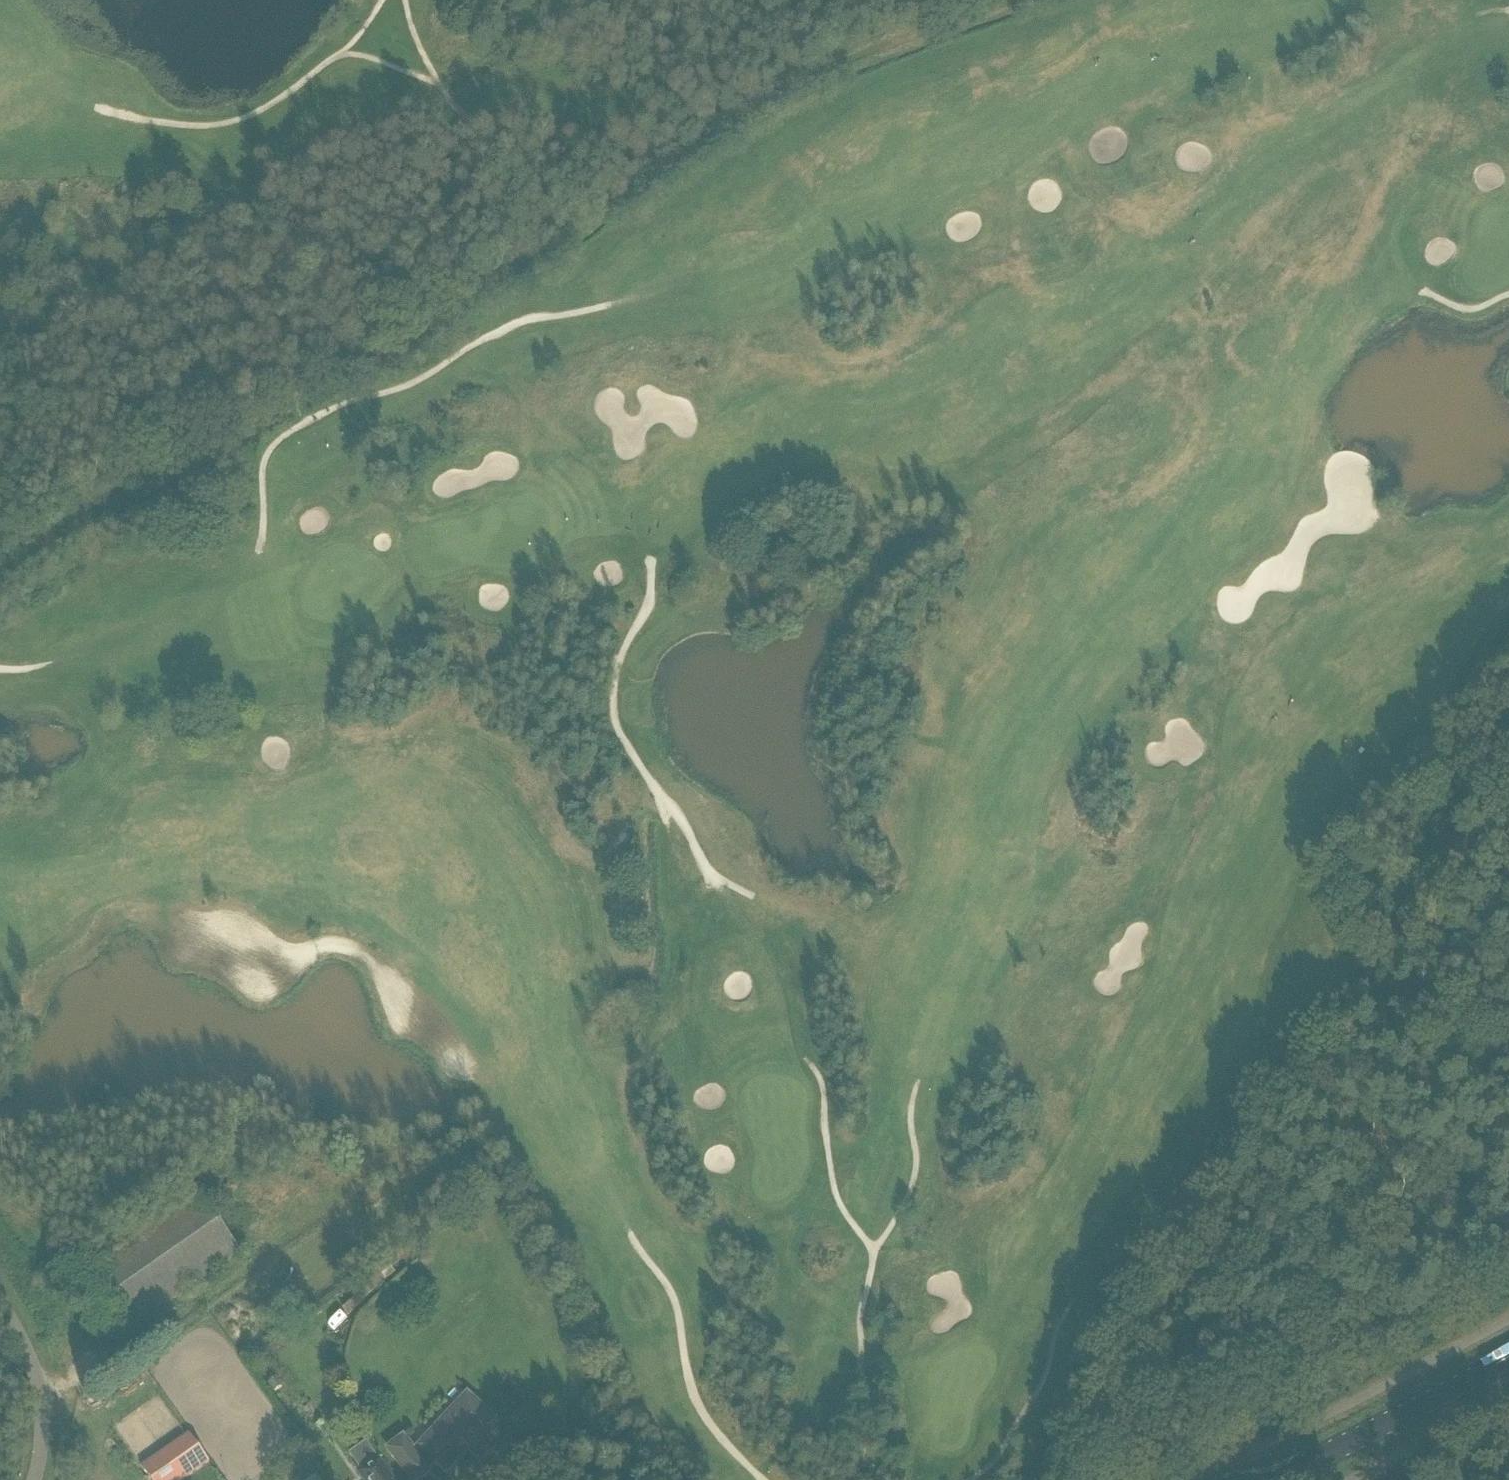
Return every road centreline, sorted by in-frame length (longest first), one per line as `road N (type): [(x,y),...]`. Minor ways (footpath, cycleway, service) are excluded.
road 1 (tertiary): [(1280,1477),(1508,1359)]
road 2 (unclassified): [(33,1479),(44,1424),(39,1387),(0,1303)]

